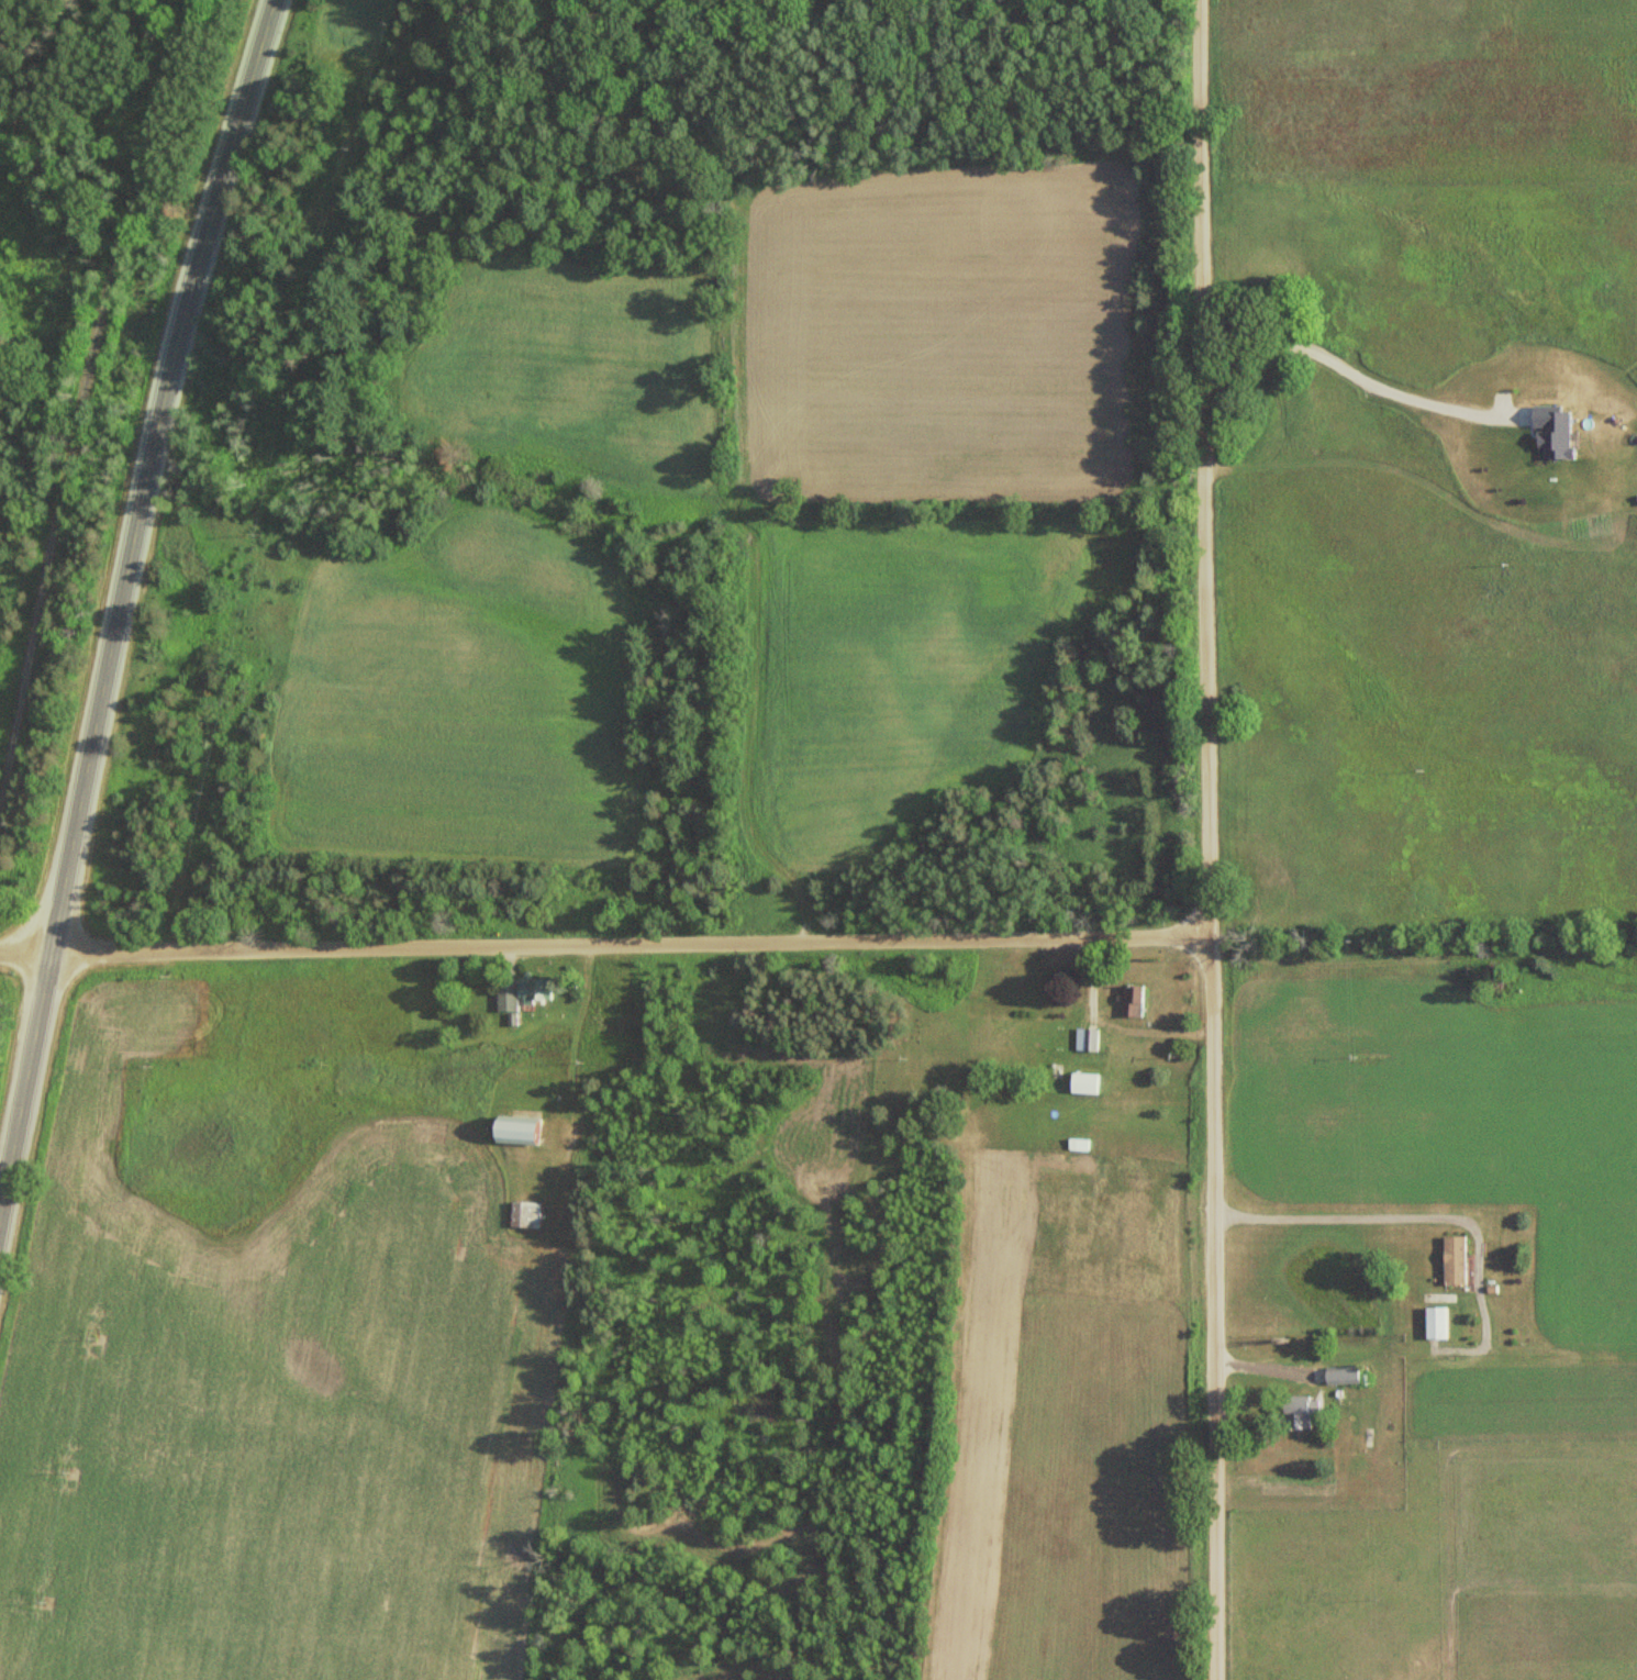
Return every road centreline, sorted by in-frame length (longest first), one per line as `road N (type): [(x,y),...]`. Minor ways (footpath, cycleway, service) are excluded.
road 1 (residential): [(1212,1679),(1196,0)]
road 2 (tertiary): [(0,1215),(177,334),(276,0)]
road 3 (residential): [(0,954),(1206,943)]

